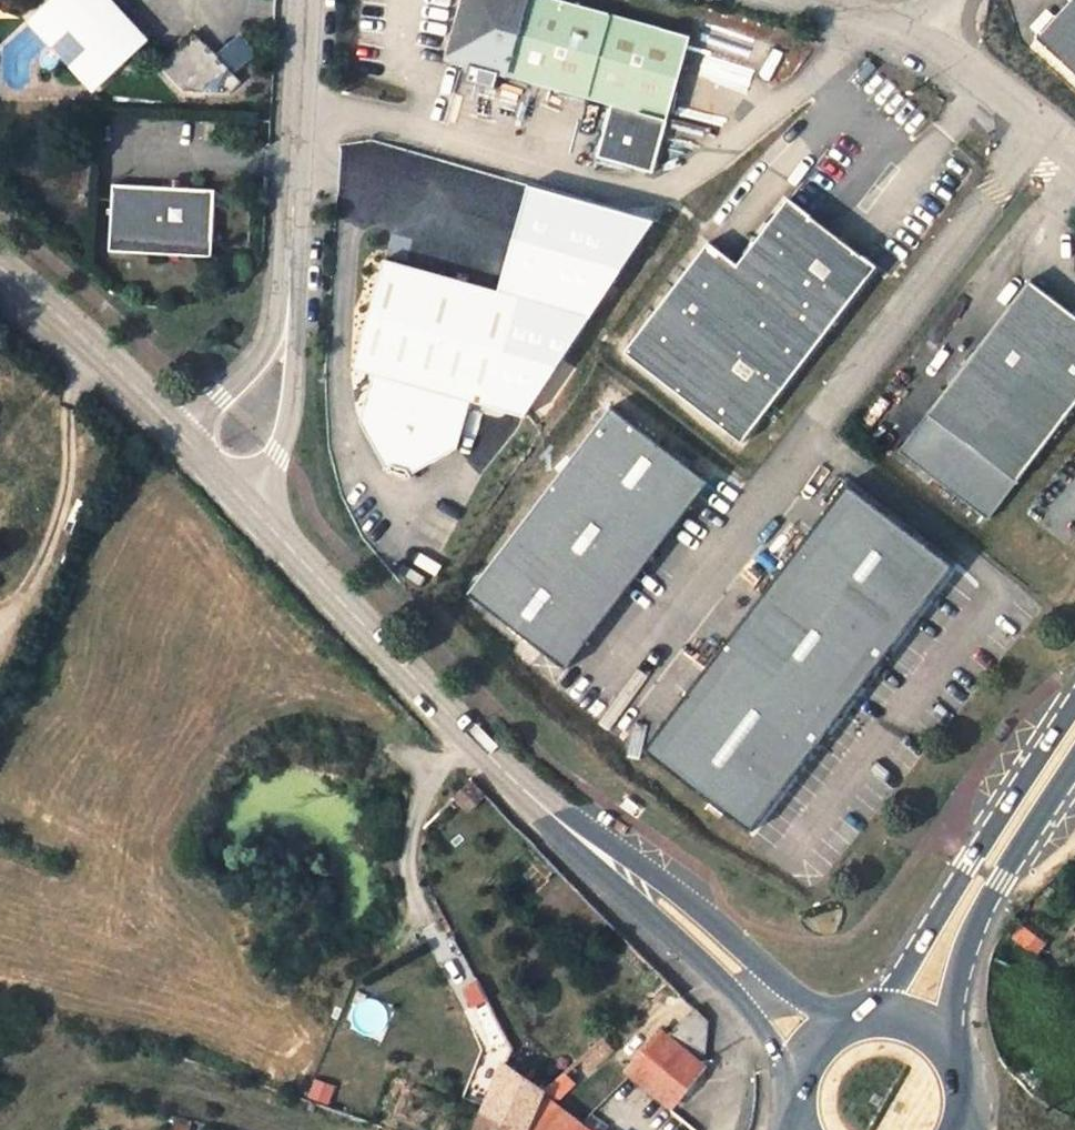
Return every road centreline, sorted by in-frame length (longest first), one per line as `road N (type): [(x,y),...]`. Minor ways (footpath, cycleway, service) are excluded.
road 1 (tertiary): [(509,775),(744,1004),(804,1092)]
road 2 (tertiary): [(841,1036),(696,910),(509,775)]
road 3 (primary): [(1074,712),(969,863),(869,1027)]
road 4 (tertiary): [(252,503),(509,775)]
road 5 (primary): [(940,1061),(962,967),(999,880),(1074,768)]
road 6 (unclassified): [(305,0),(289,289)]
road 7 (tertiary): [(0,265),(183,433)]
road 8 (unclassified): [(252,503),(279,454),(292,403),(289,289)]
road 9 (residential): [(1074,149),(928,29)]
road 10 (unclassified): [(289,289),(260,353),(183,433)]

